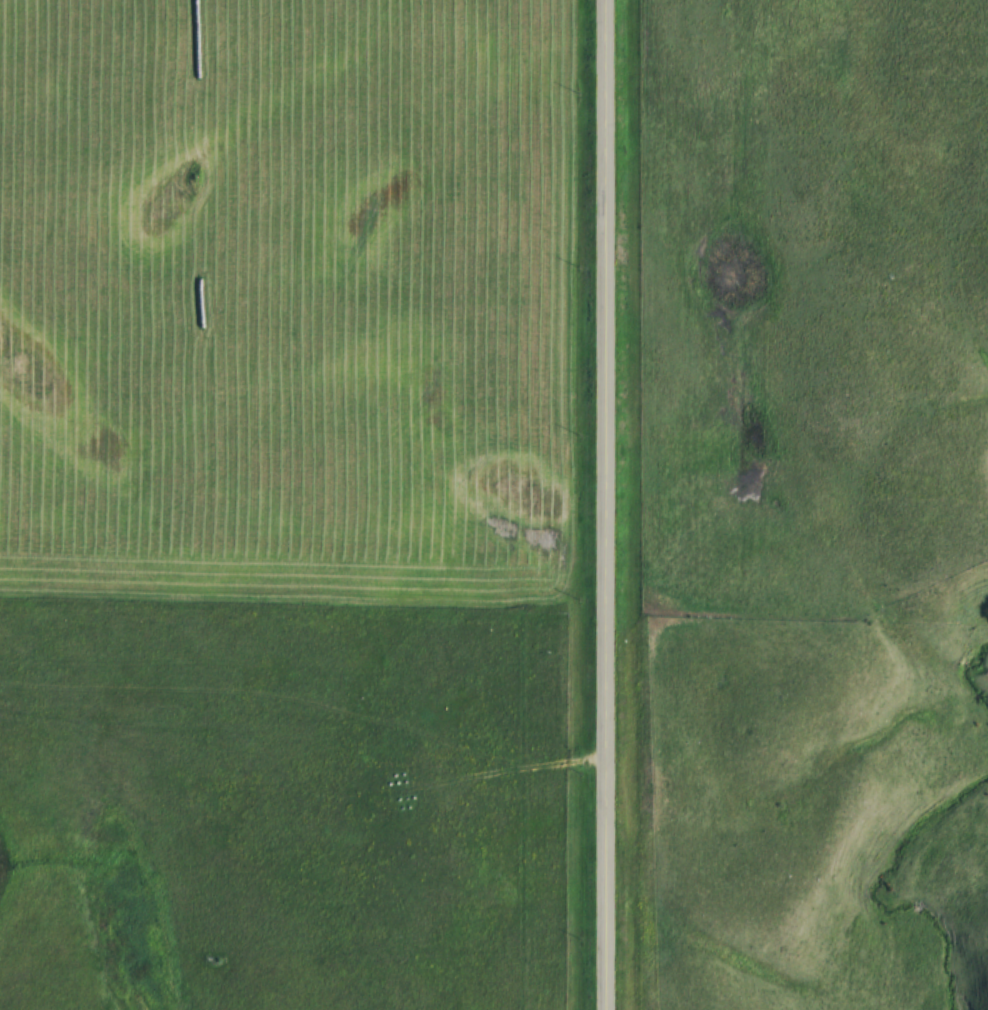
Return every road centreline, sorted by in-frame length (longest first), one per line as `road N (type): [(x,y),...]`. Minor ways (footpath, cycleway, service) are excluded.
road 1 (residential): [(605,1009),(605,0)]

